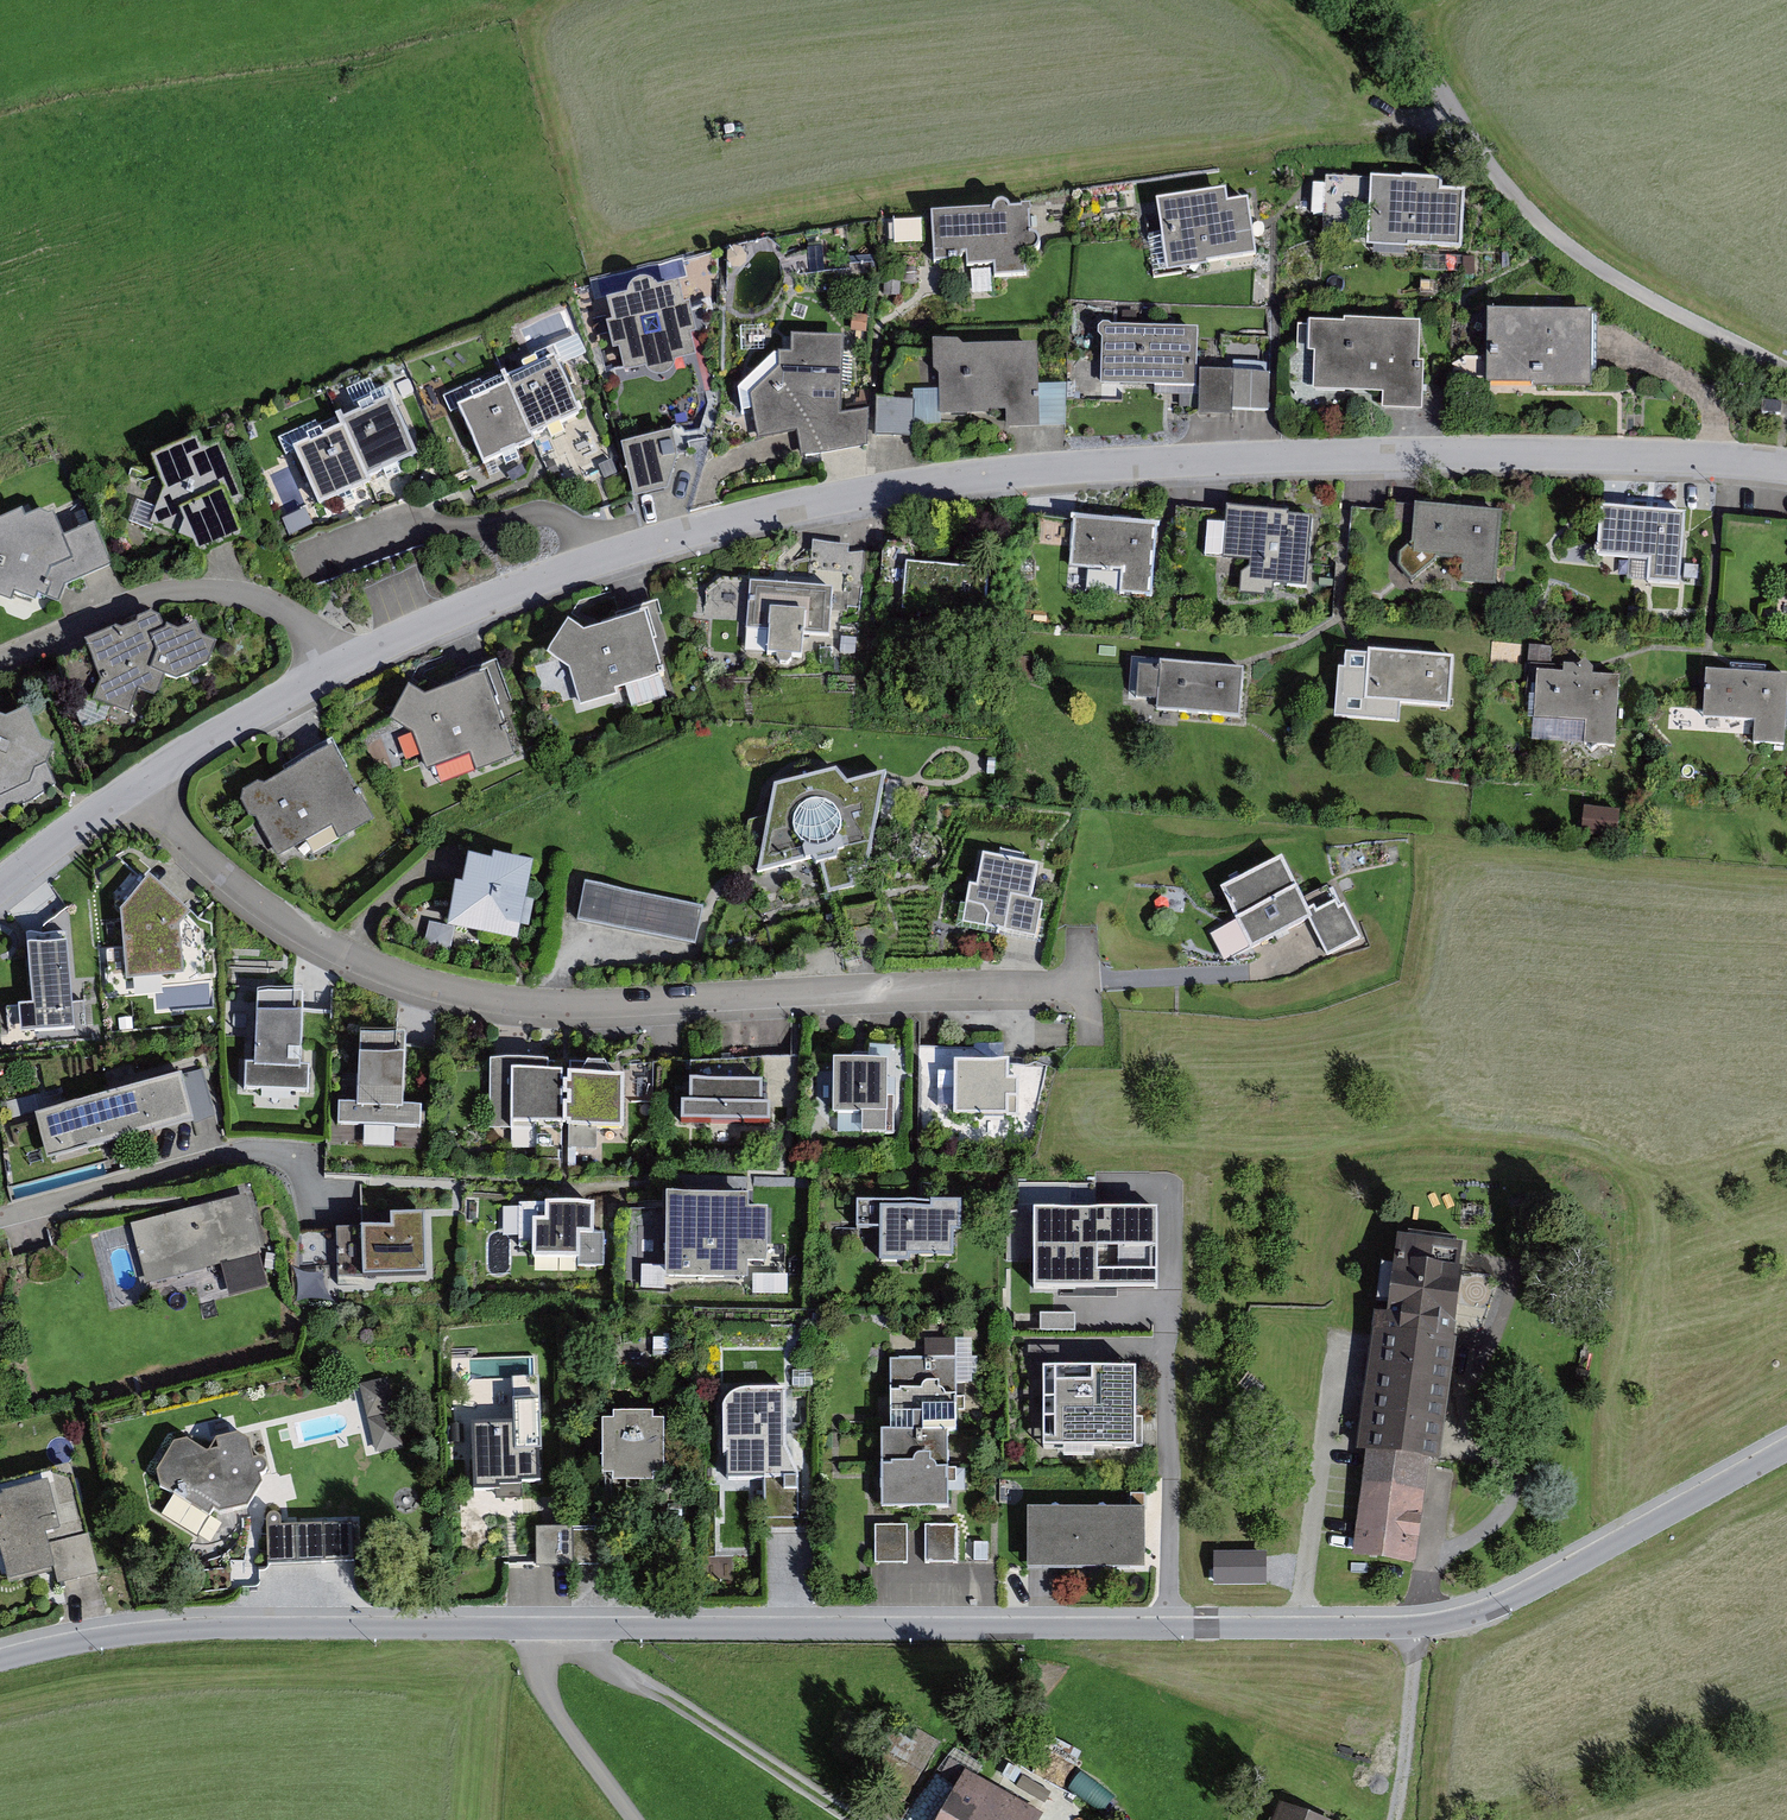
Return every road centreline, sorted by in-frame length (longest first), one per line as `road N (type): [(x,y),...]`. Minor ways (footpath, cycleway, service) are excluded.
road 1 (unclassified): [(0,1665),(124,1638),(217,1633),(1415,1636),(1566,1576),(1786,1450)]
road 2 (residential): [(343,664),(640,550),(896,488),(1153,467),(1507,456),(1786,484)]
road 3 (residential): [(148,782),(177,836),(288,921),(380,972),(466,1000),(553,1009),(1090,988)]
road 4 (unclassified): [(1383,0),(1508,190),(1611,270),(1786,368)]
road 5 (residential): [(343,664),(273,602),(217,591),(163,592),(0,665)]
road 6 (residential): [(148,782),(343,664)]
road 7 (residential): [(0,894),(148,782)]

